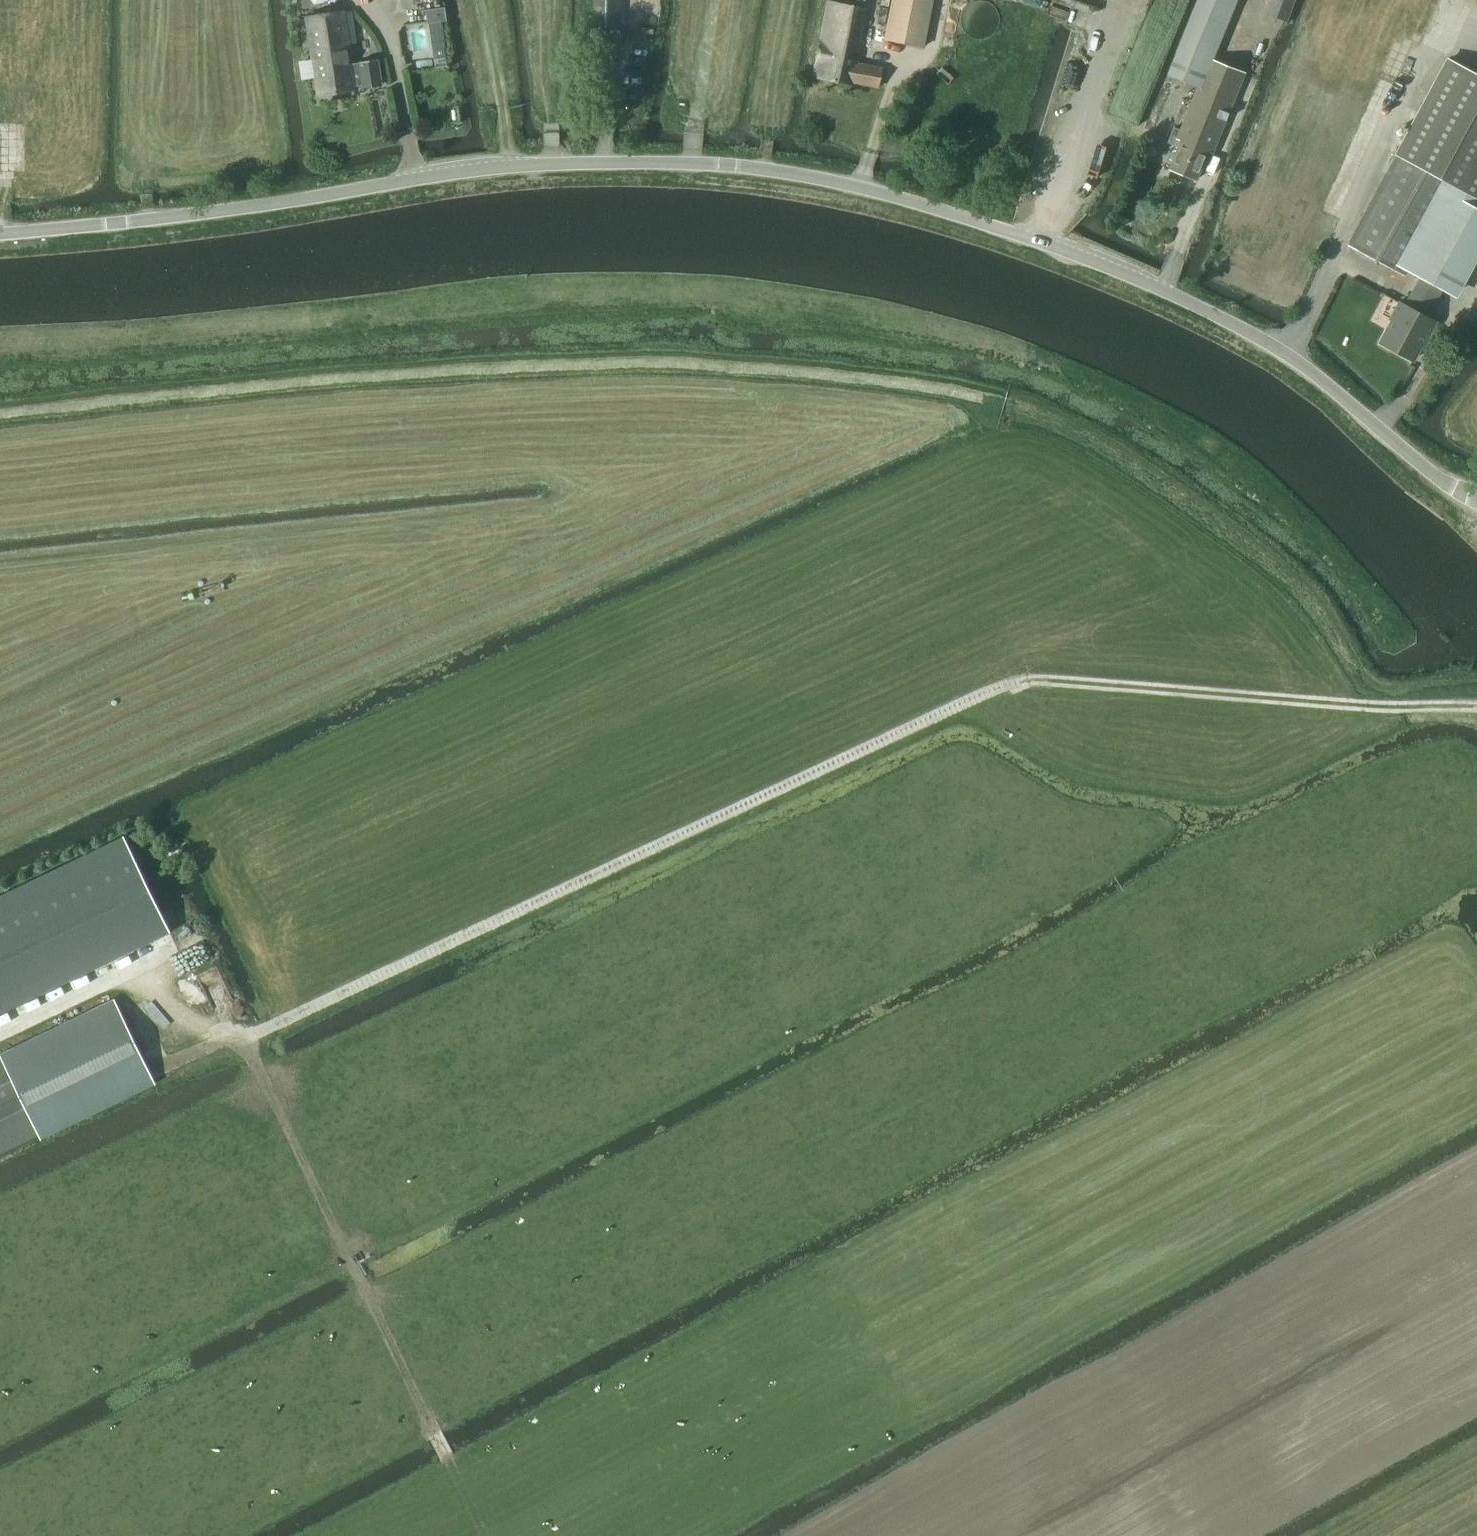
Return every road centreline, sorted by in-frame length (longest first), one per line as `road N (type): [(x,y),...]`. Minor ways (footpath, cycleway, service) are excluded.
road 1 (track): [(0,1032),(124,973),(239,1042),(1024,680),(1476,707)]
road 2 (unclassified): [(0,233),(195,214),(541,164),(728,165),(859,187),(1094,261),(1284,351),(1437,479),(1476,495)]

